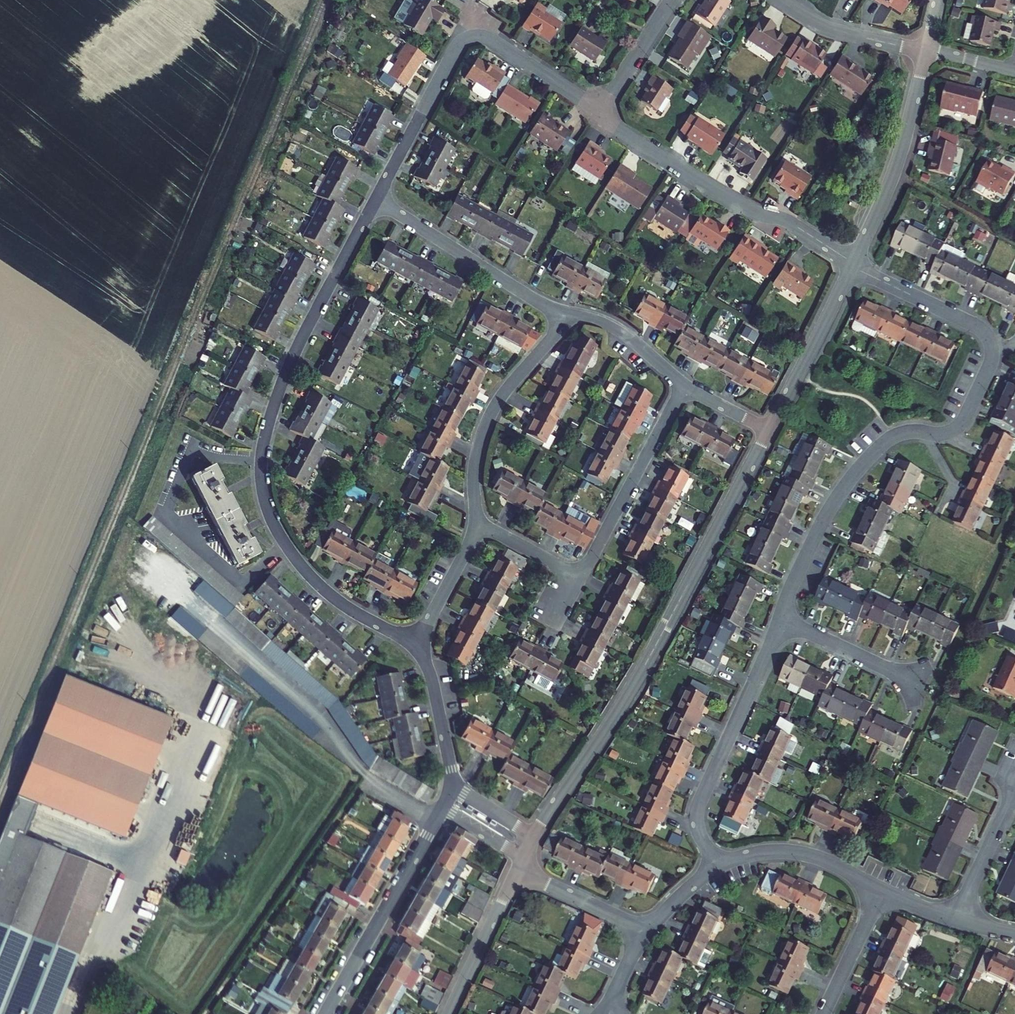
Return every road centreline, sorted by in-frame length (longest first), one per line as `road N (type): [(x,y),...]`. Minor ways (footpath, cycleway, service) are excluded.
road 1 (residential): [(413,643),(313,578),(278,531),(263,487),(263,449),(282,383),(376,200)]
road 2 (residential): [(853,267),(979,328),(992,344),(991,364),(957,427),(896,435),(867,458),(829,510),(780,620)]
road 3 (residential): [(535,836),(654,650),(769,430)]
road 4 (residential): [(376,200),(452,54),(471,37),(490,38),(599,109)]
road 5 (residential): [(599,109),(708,186),(794,223),(855,263)]
road 6 (residential): [(437,818),(368,775),(322,710),(226,626)]
road 7 (residential): [(780,620),(699,813),(715,867)]
road 8 (residential): [(571,312),(485,426),(474,475),(476,523)]
road 9 (residential): [(376,200),(537,301),(571,312)]
road 10 (residential): [(855,263),(901,152),(926,50)]
road 11 (residential): [(437,818),(326,1013)]
road 12 (residential): [(684,385),(579,577)]
road 13 (residential): [(769,430),(853,267)]
road 14 (residential): [(884,888),(786,850),(715,867)]
road 15 (residential): [(449,1013),(518,869)]
road 16 (residential): [(926,50),(828,28),(781,0)]
road 17 (residential): [(454,787),(430,668),(413,643)]
road 18 (residential): [(780,620),(916,678)]
road 19 (residential): [(646,932),(518,869)]
road 20 (residential): [(955,918),(1014,789)]
road 21 (residential): [(884,888),(823,1013)]
road 22 (residential): [(571,312),(611,324),(684,385)]
road 23 (residential): [(476,523),(413,643)]
road 24 (residential): [(671,0),(599,109)]

